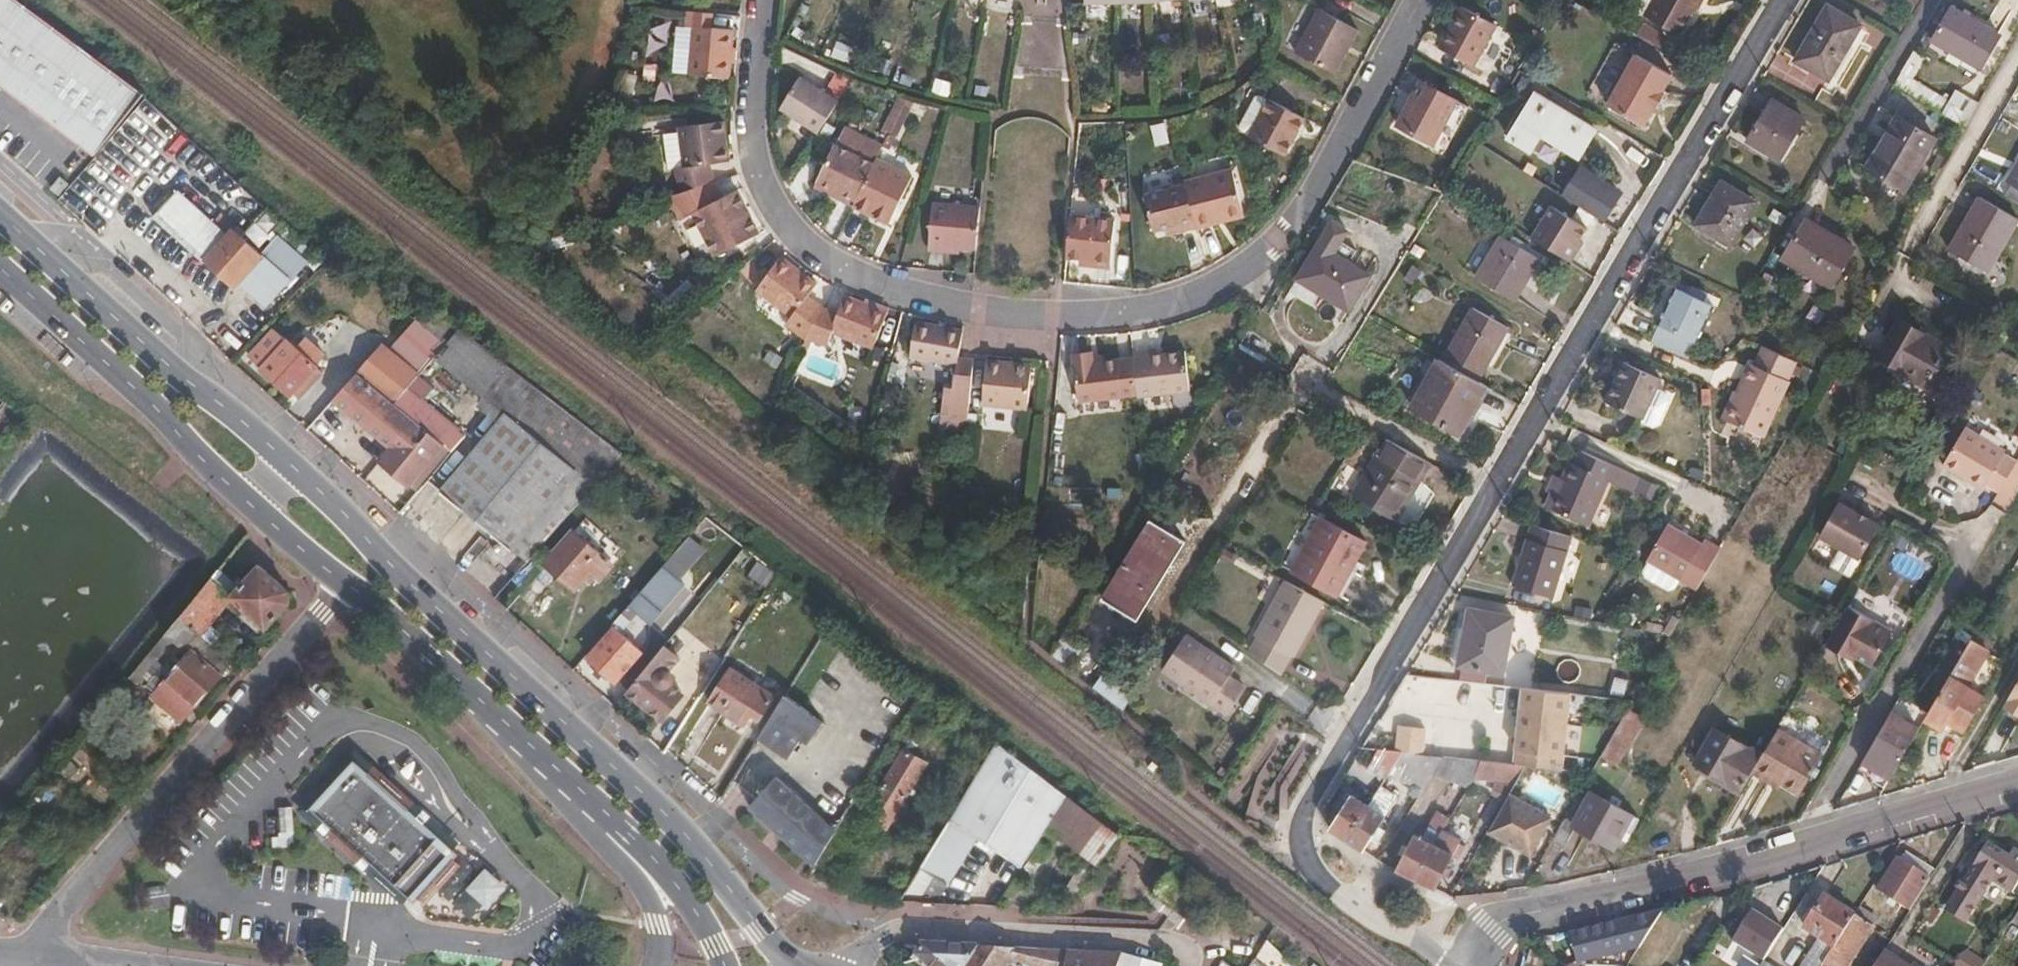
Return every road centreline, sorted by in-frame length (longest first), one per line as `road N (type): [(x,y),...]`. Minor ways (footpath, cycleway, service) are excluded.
road 1 (residential): [(761,0),(751,140),(778,216),(845,265),(917,291),(1020,309),(1147,305),(1234,278),(1268,253),(1298,215),(1418,0)]
road 2 (tertiary): [(1786,0),(1308,809),(1314,868)]
road 3 (secondary): [(796,965),(669,817),(400,573),(308,478)]
road 4 (tertiary): [(1464,965),(1489,929),(1516,915),(2017,786)]
road 5 (residential): [(44,959),(51,922),(347,585)]
road 6 (secondary): [(273,448),(0,212)]
road 7 (residential): [(850,965),(883,938),(915,929),(1158,941),(1180,965)]
road 8 (secondary): [(347,585),(605,812)]
road 9 (secondary): [(0,267),(238,493)]
road 10 (secondary): [(605,812),(684,891),(725,965)]
road 11 (residential): [(1314,868),(1327,887),(1447,965)]
road 12 (residential): [(605,812),(656,916),(655,965)]

